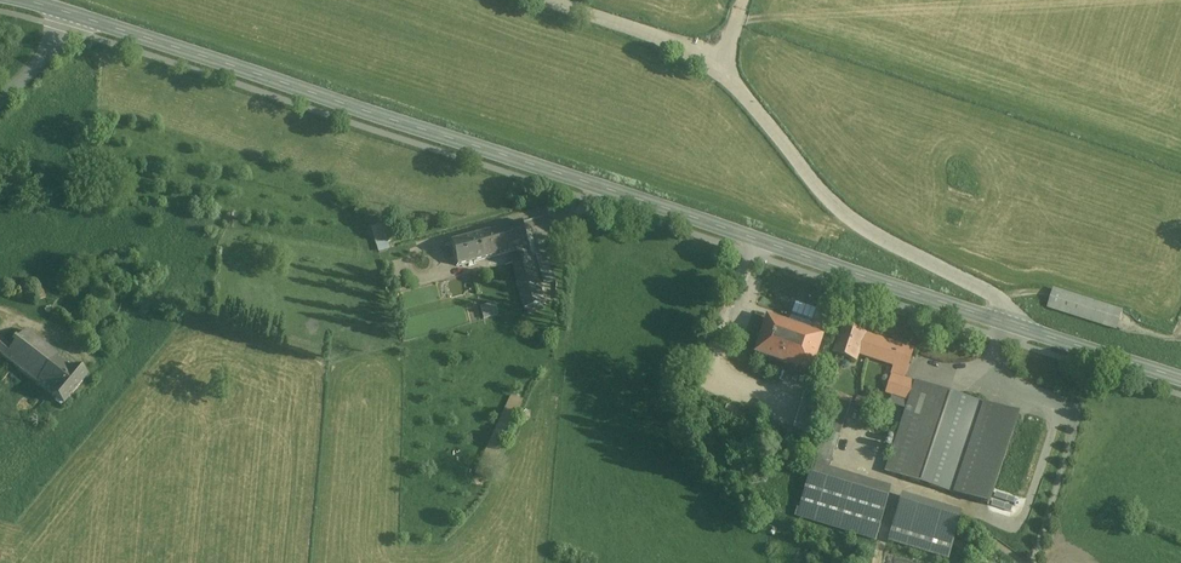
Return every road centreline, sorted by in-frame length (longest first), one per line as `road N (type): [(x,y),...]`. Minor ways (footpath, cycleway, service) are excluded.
road 1 (secondary): [(1180,381),(72,17)]
road 2 (track): [(546,0),(722,60),(832,200),(856,222),(980,286),(1005,304),(1017,327)]

